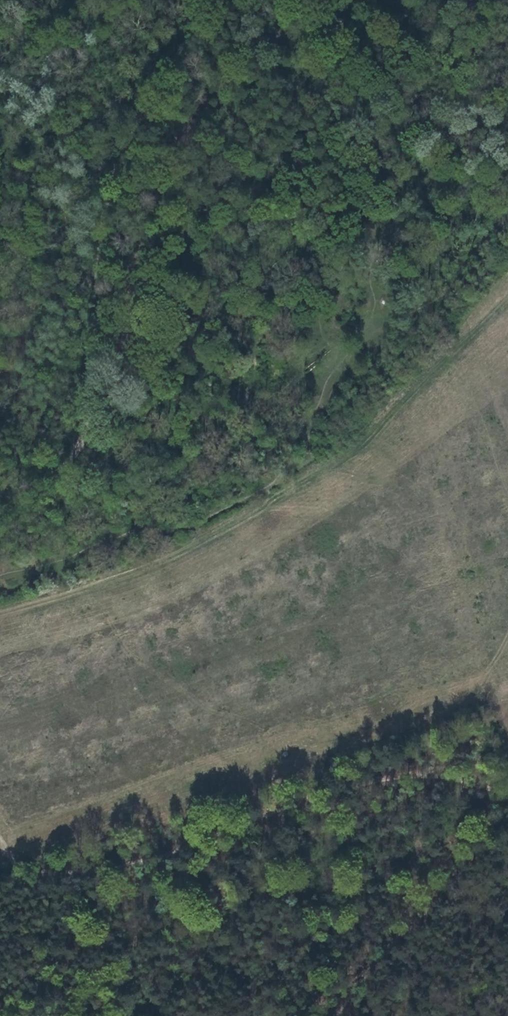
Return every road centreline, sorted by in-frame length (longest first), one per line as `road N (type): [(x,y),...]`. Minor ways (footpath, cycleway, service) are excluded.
road 1 (track): [(0,485),(47,467),(73,427),(121,143),(165,56),(221,0)]
road 2 (track): [(500,792),(335,1015)]
road 3 (track): [(194,845),(35,878),(0,836)]

